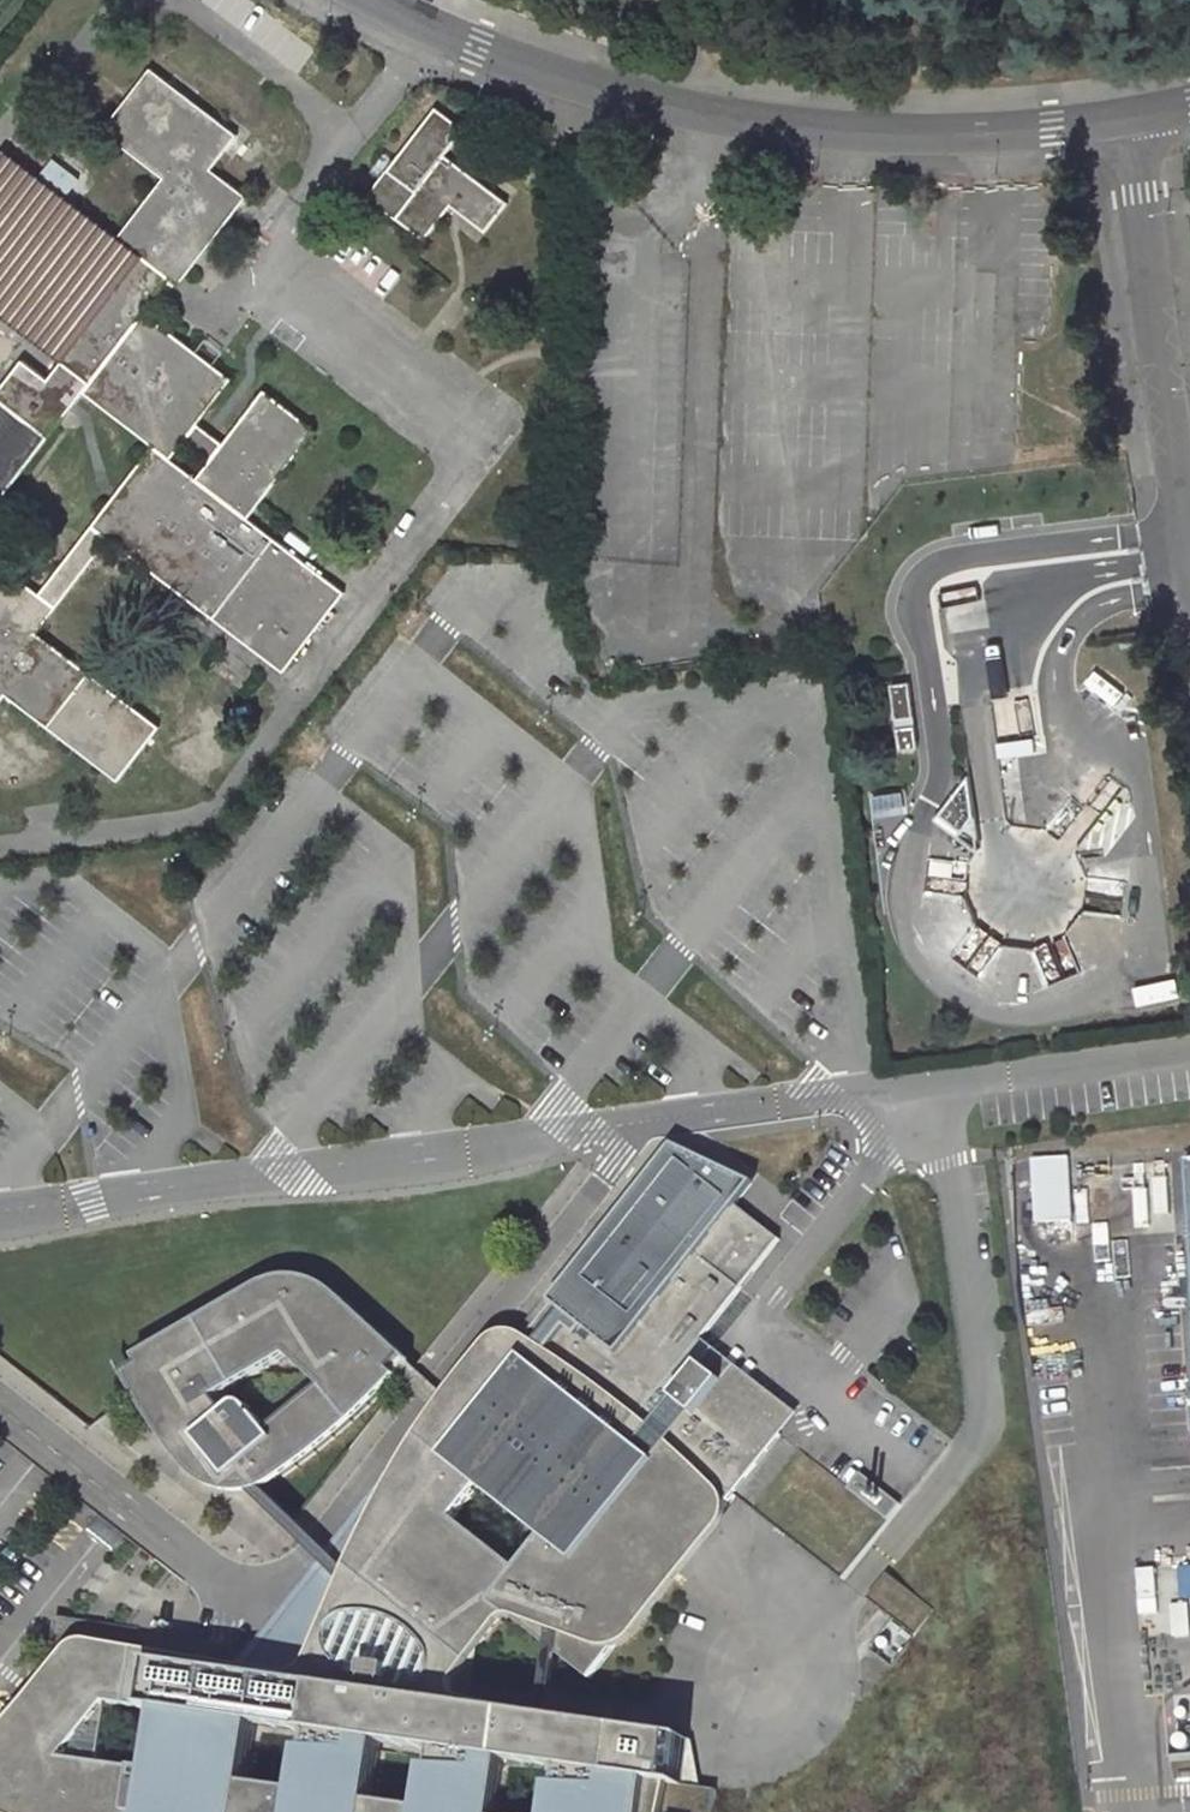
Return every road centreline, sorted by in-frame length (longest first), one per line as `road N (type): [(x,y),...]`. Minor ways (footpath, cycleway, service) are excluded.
road 1 (residential): [(374,0),(477,50),(712,114),(836,133),(944,136),(1130,119)]
road 2 (unclassified): [(1189,591),(1130,119)]

